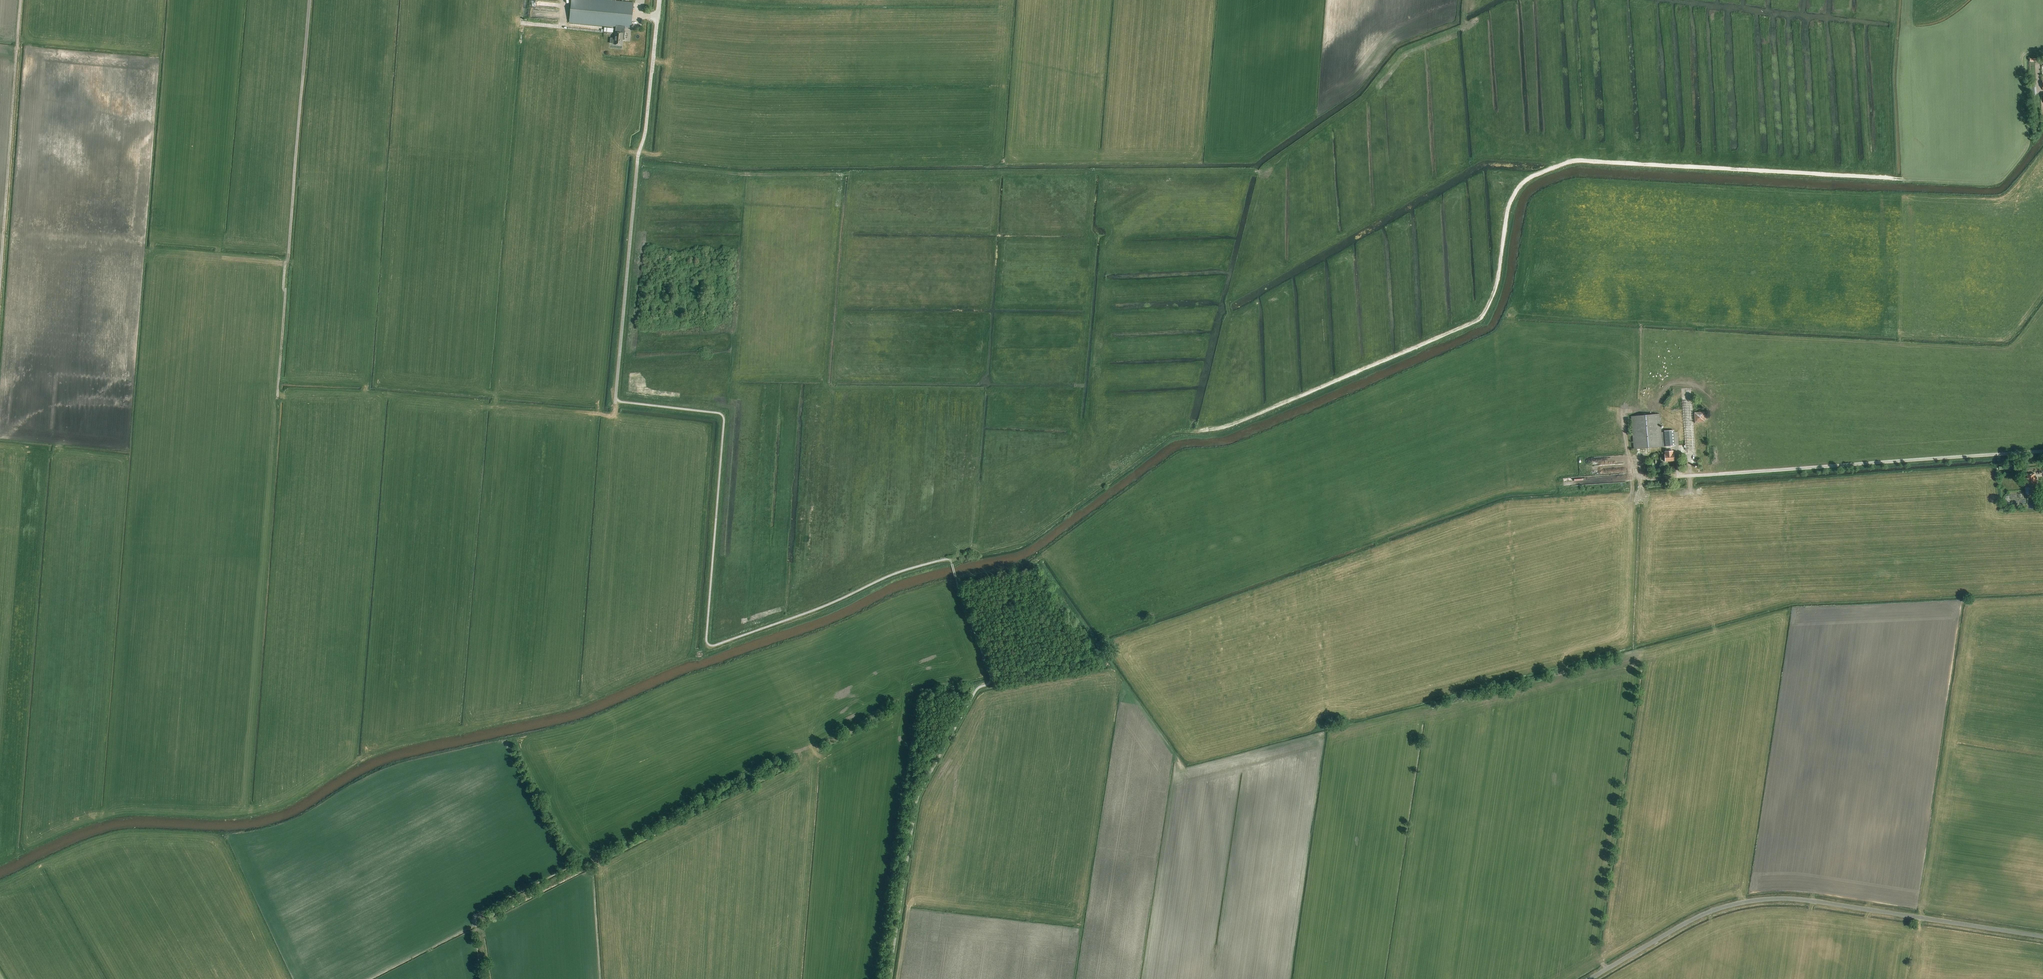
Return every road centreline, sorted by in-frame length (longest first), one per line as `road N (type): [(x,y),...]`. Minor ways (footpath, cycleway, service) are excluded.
road 1 (unclassified): [(1589,978),(1688,921),(1758,899),(2042,937)]
road 2 (unclassified): [(1708,479),(2042,453)]

